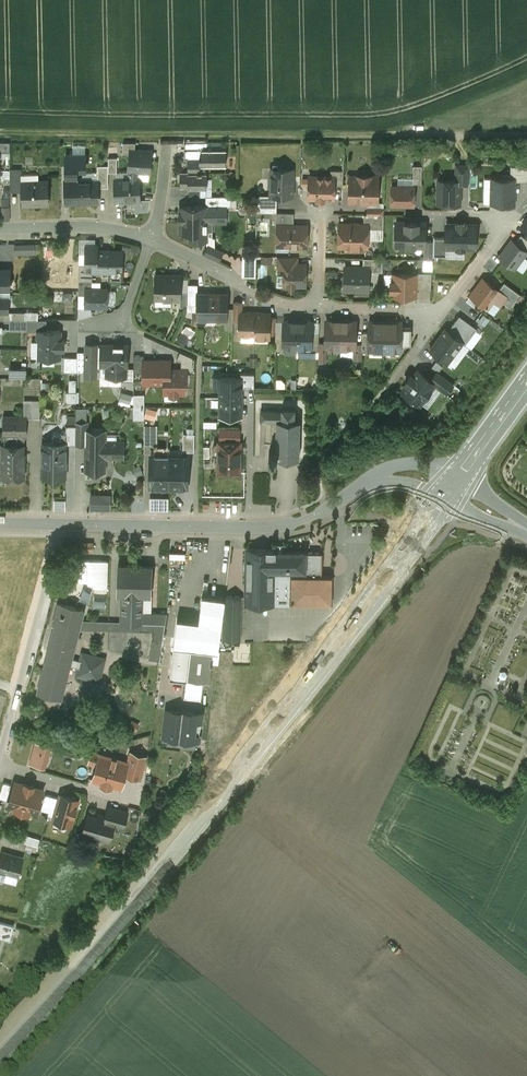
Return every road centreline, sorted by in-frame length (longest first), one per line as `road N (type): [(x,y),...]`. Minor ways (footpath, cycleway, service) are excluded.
road 1 (secondary): [(0,1047),(212,804),(440,498)]
road 2 (track): [(0,137),(526,136)]
road 3 (tertiary): [(379,478),(283,526),(66,525)]
road 4 (residential): [(66,525),(0,757)]
road 5 (residential): [(443,310),(501,222),(424,212)]
road 6 (residential): [(154,241),(271,297),(320,307)]
road 7 (residential): [(0,230),(83,227),(154,241)]
road 8 (residential): [(320,307),(443,310)]
road 9 (residential): [(84,323),(126,314),(154,241)]

